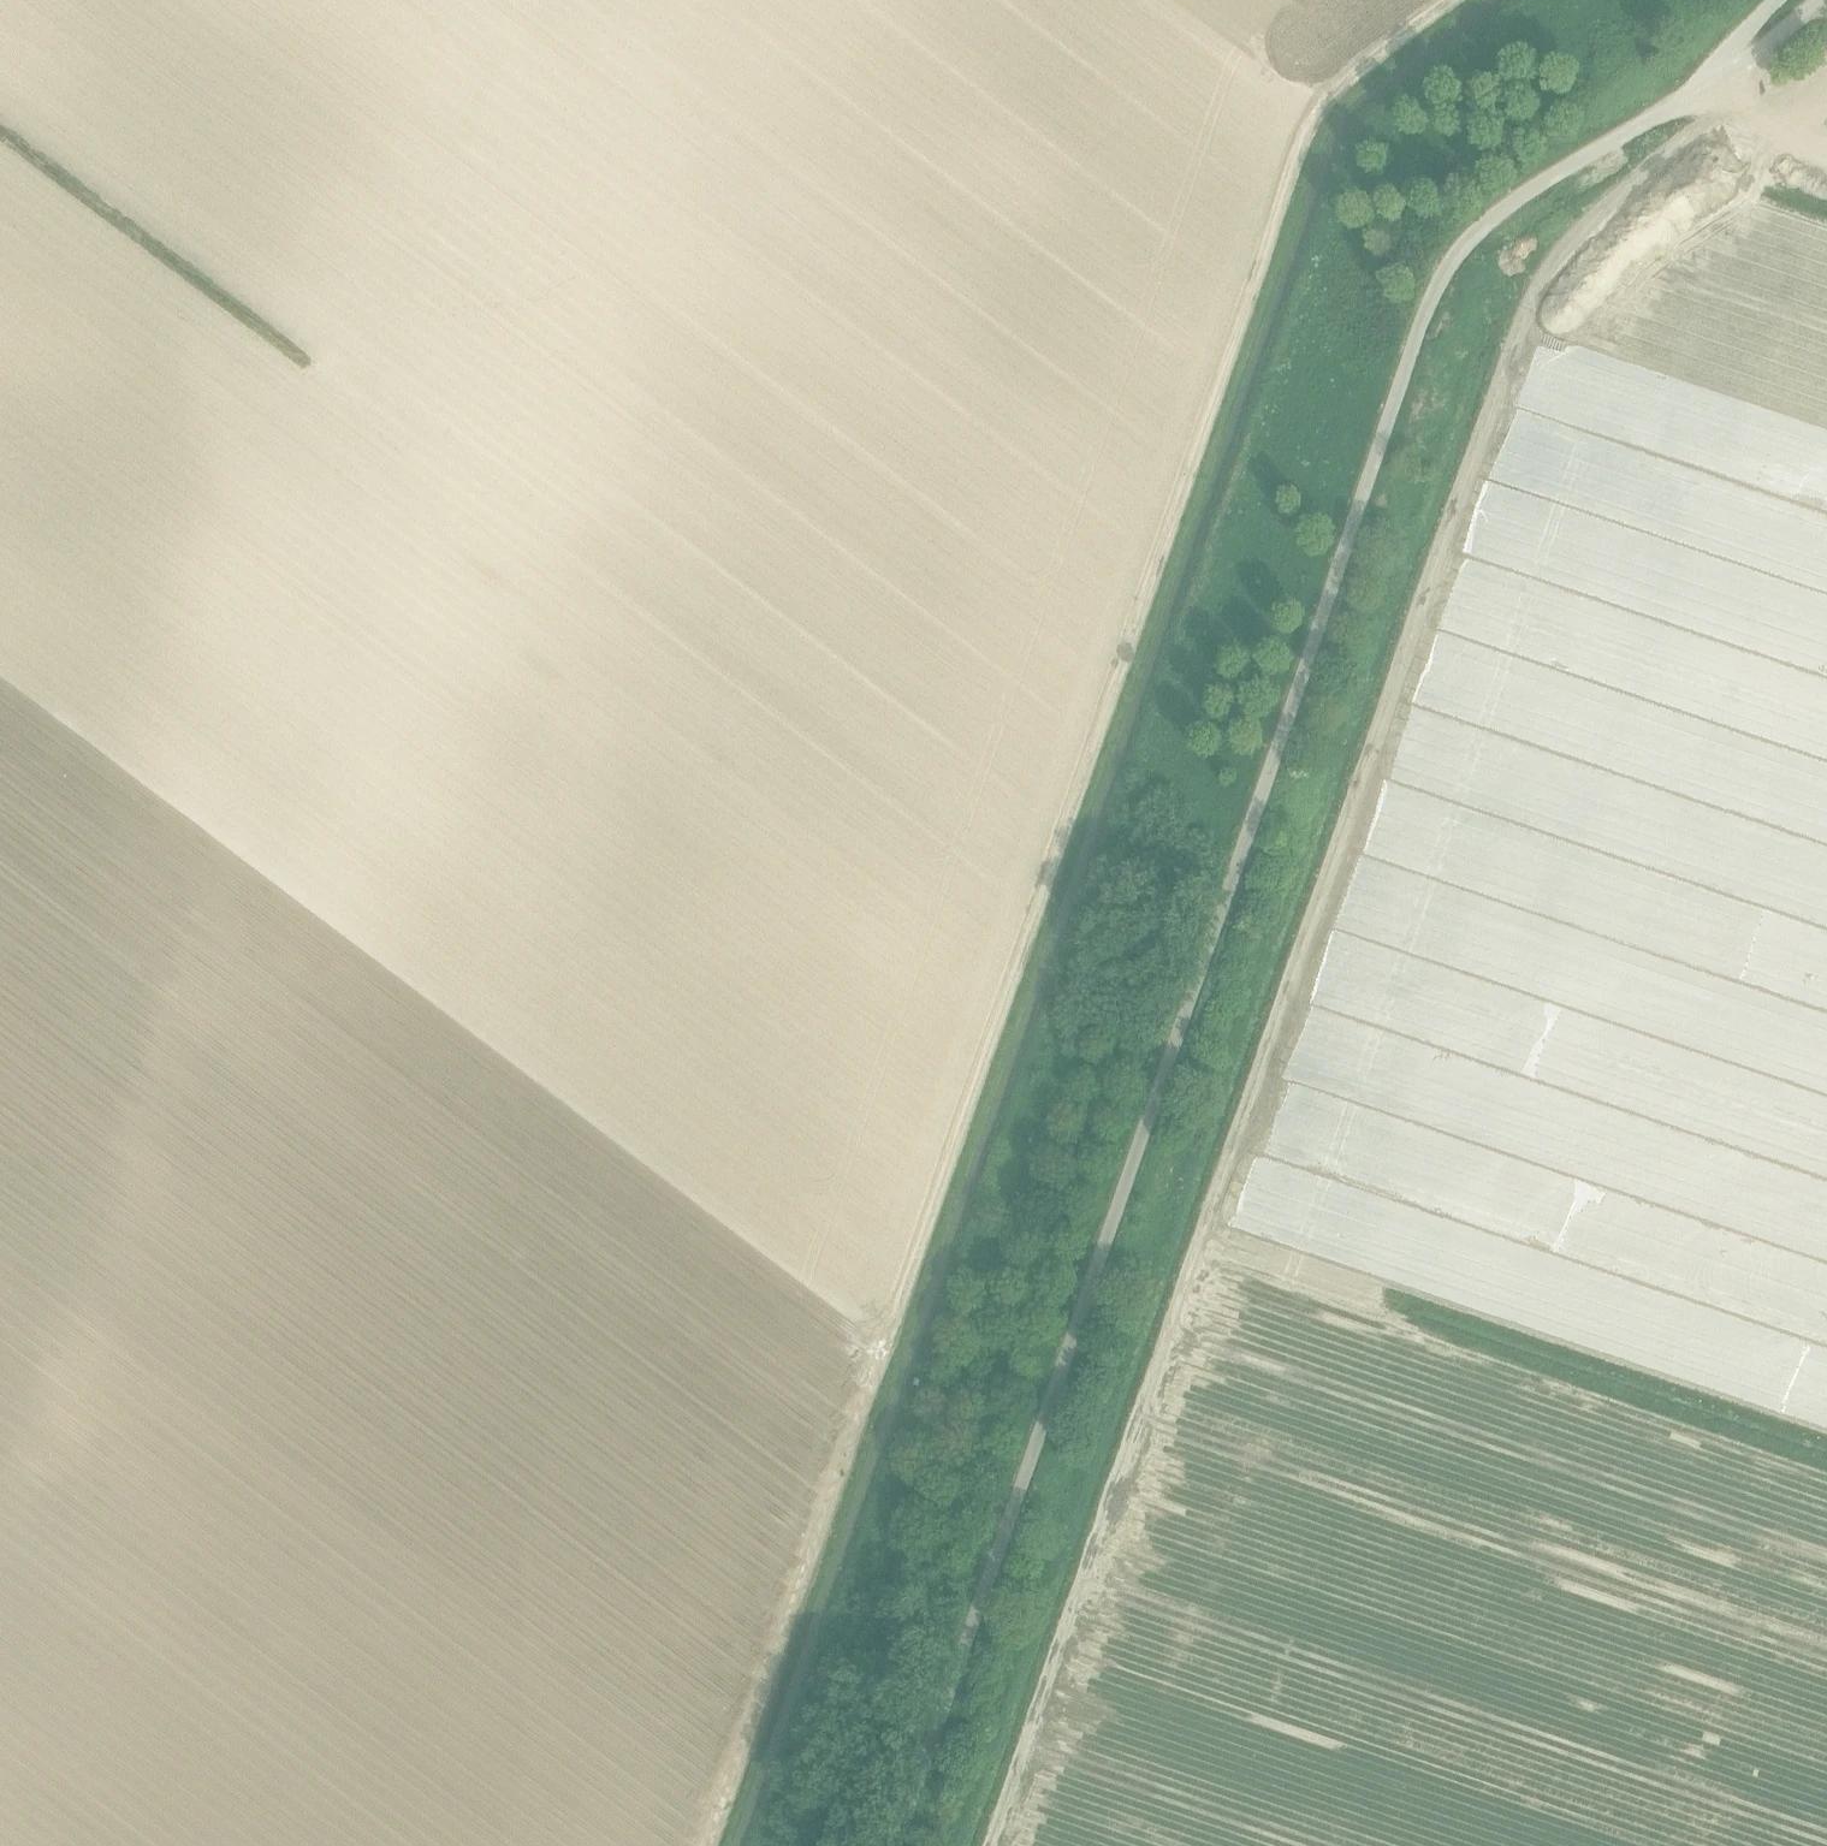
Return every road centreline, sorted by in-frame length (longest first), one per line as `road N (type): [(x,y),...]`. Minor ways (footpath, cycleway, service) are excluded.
road 1 (unclassified): [(893,1845),(1444,266),(1517,199),(1697,90),(1816,0)]
road 2 (track): [(1727,67),(1748,110),(1826,160)]

